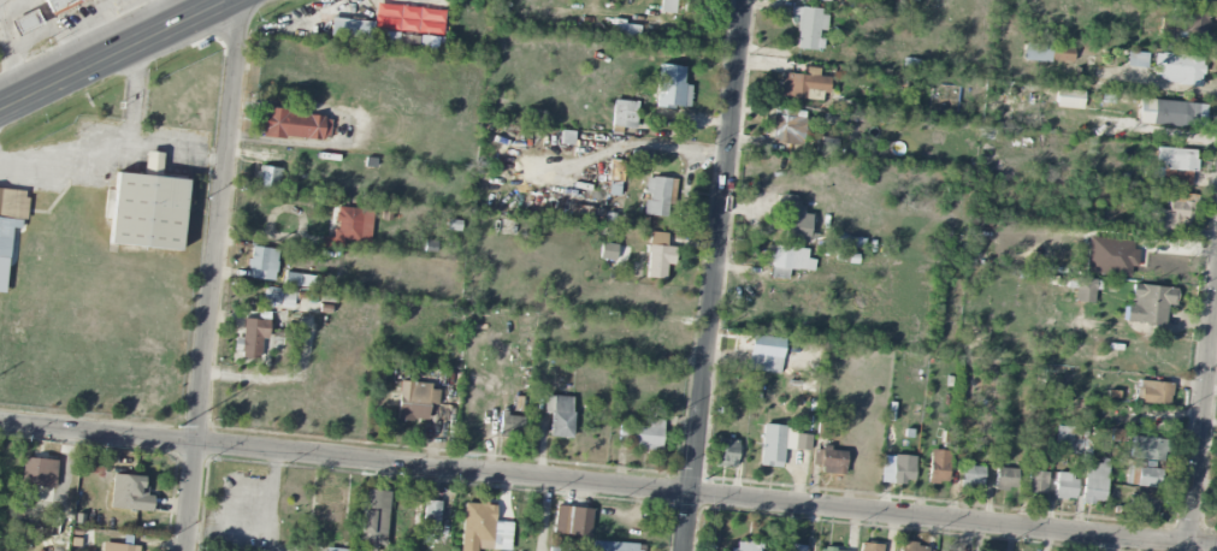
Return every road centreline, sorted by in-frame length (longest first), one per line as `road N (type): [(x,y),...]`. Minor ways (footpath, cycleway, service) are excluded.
road 1 (residential): [(1216,548),(0,424)]
road 2 (residential): [(745,0),(684,550)]
road 3 (residential): [(243,0),(185,550)]
road 4 (residential): [(1216,283),(1187,550)]
road 5 (primary): [(218,0),(0,109)]

